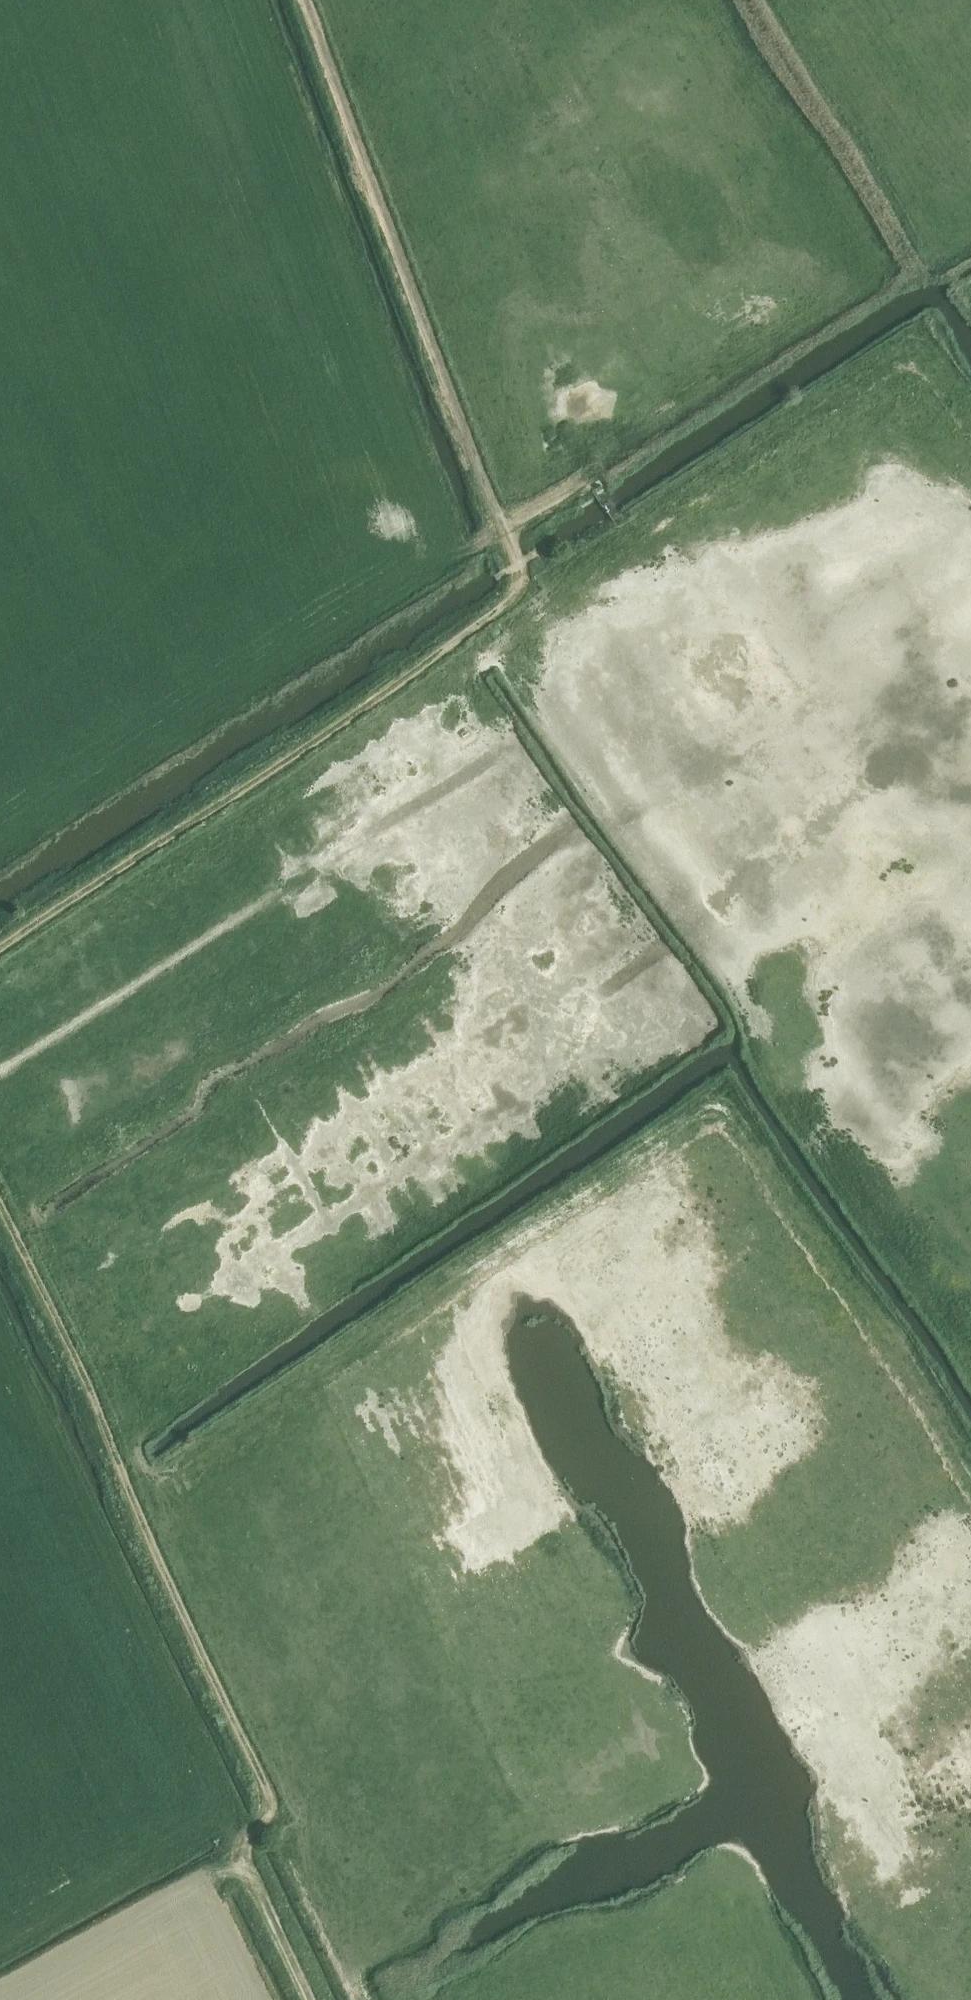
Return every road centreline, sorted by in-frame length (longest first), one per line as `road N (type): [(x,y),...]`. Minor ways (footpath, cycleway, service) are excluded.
road 1 (track): [(304,0),(511,559)]
road 2 (unclassified): [(318,1999),(242,1837)]

